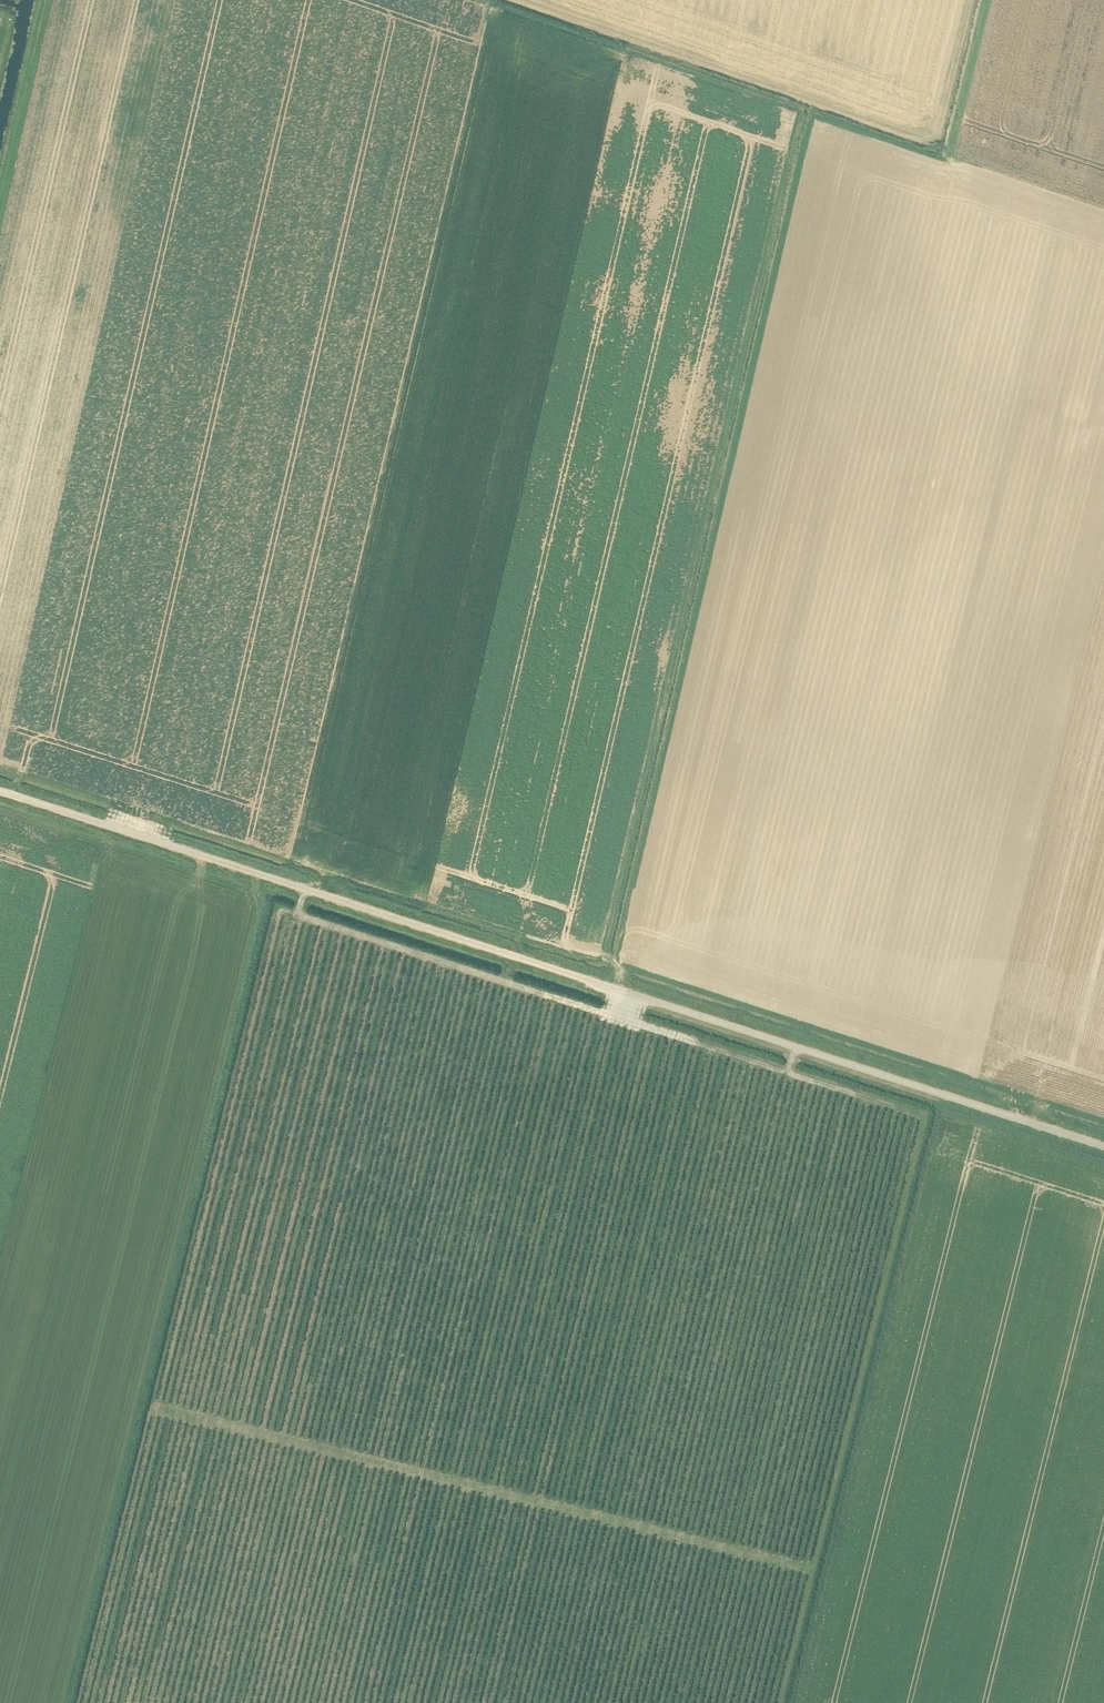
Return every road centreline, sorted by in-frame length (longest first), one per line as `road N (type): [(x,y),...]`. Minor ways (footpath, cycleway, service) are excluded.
road 1 (unclassified): [(1103,1154),(0,794)]

